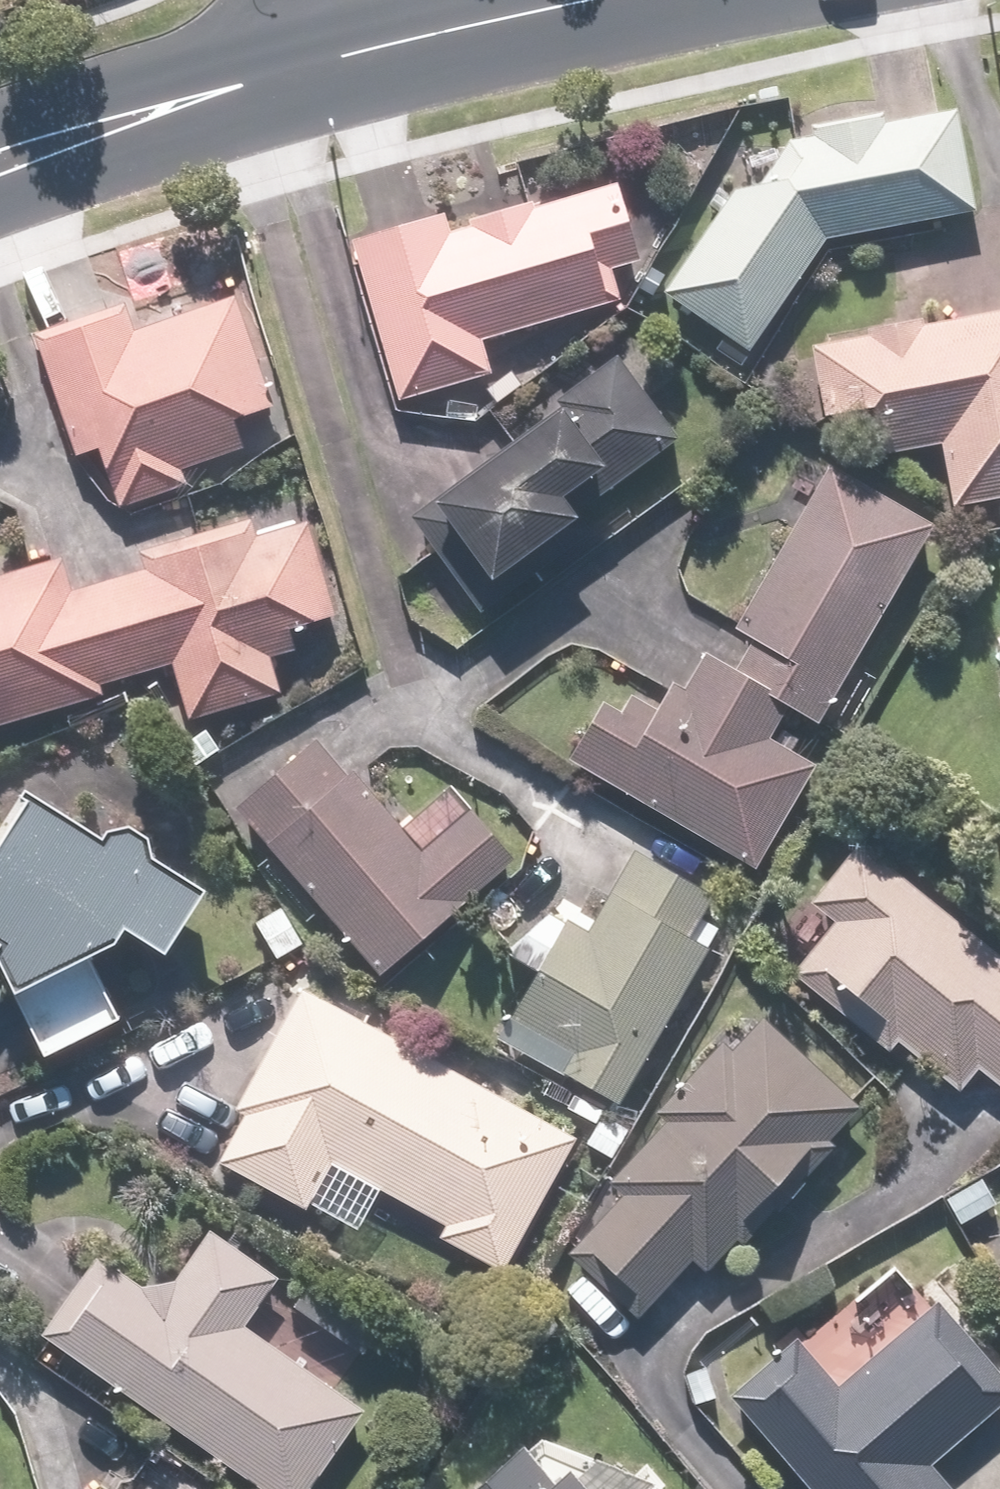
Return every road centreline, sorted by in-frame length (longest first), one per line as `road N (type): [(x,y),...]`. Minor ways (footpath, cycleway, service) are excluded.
road 1 (secondary): [(295,71),(662,0)]
road 2 (secondary): [(0,170),(295,71)]

